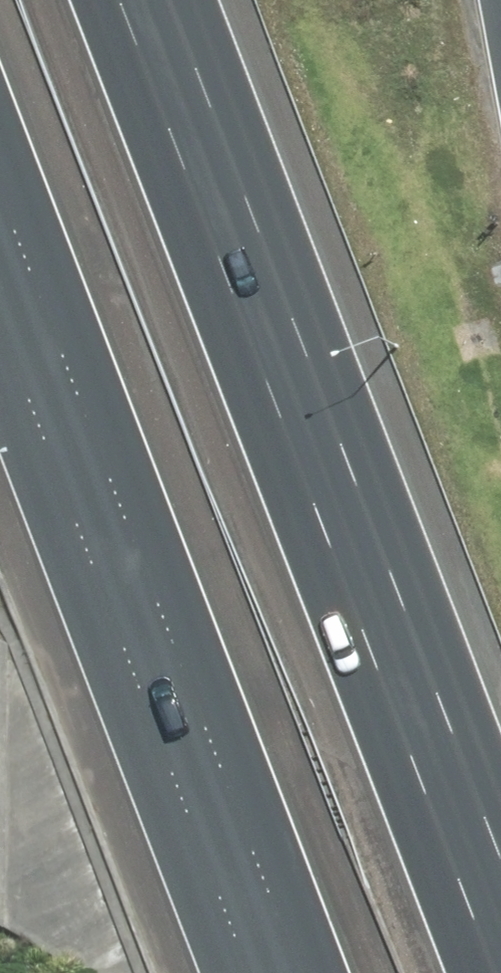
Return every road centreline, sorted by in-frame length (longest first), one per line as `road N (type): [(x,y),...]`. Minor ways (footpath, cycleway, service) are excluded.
road 1 (motorway): [(120,0),(496,972)]
road 2 (motorway): [(299,972),(0,197)]
road 3 (motorway): [(0,745),(395,972)]

